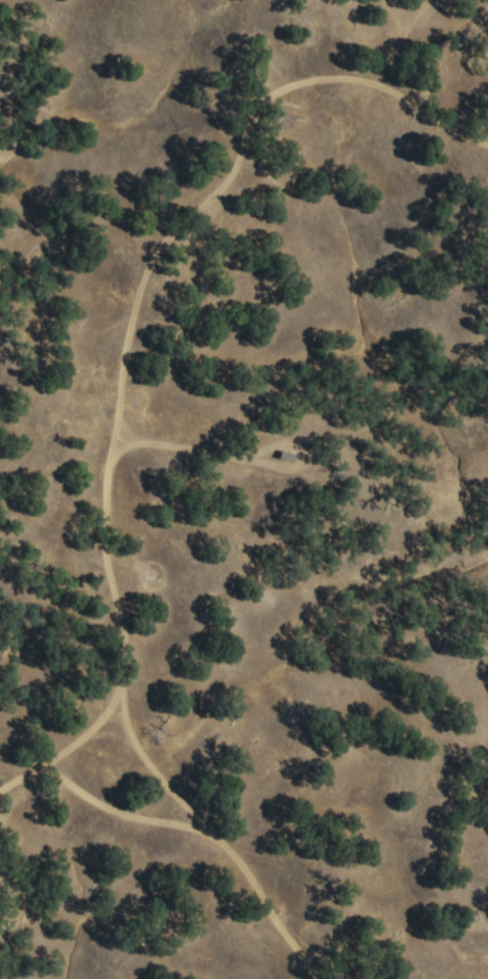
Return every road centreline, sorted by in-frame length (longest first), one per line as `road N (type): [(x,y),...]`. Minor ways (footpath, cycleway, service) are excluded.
road 1 (track): [(316,978),(237,861),(152,770),(124,717),(122,634),(105,574),(102,467),(124,341),(153,253),(226,181),(252,107),(273,89),(300,78),(359,78),(487,145)]
road 2 (track): [(207,829),(109,809),(42,773),(0,789)]
road 3 (track): [(102,467),(116,448),(145,441),(293,468)]
road 4 (track): [(25,773),(84,734),(119,685)]

